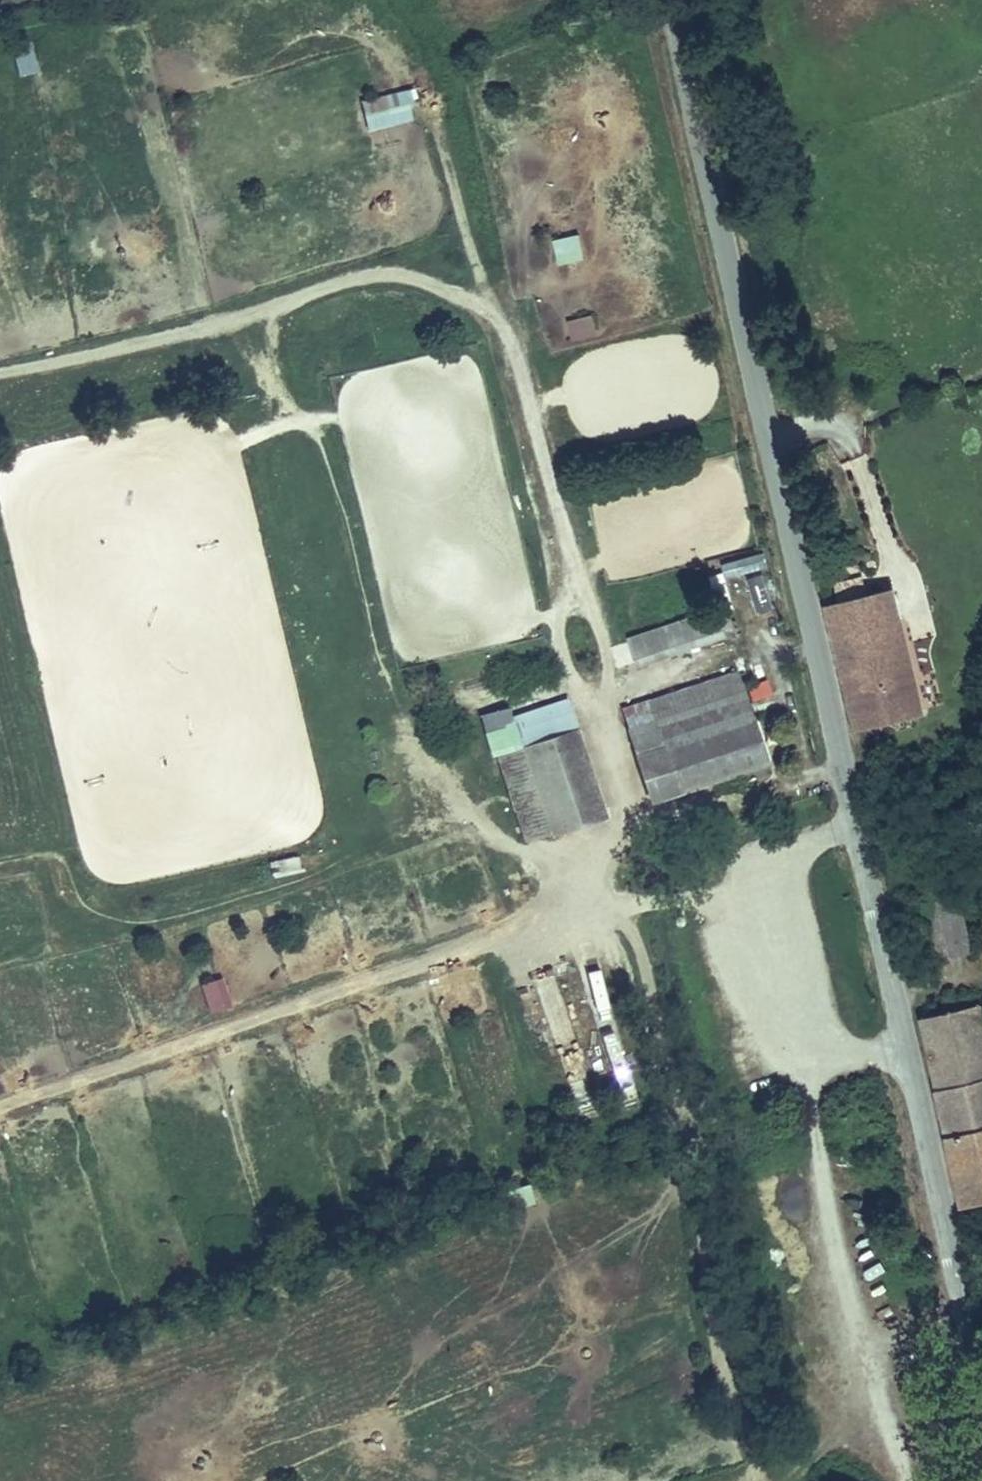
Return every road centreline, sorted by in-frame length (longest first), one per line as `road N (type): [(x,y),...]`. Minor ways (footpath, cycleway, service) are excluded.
road 1 (tertiary): [(981,1396),(670,0)]
road 2 (track): [(0,372),(217,328),(357,279),(429,285),(480,308),(507,340),(573,582),(603,656),(604,697)]
road 3 (track): [(573,915),(0,1110)]

